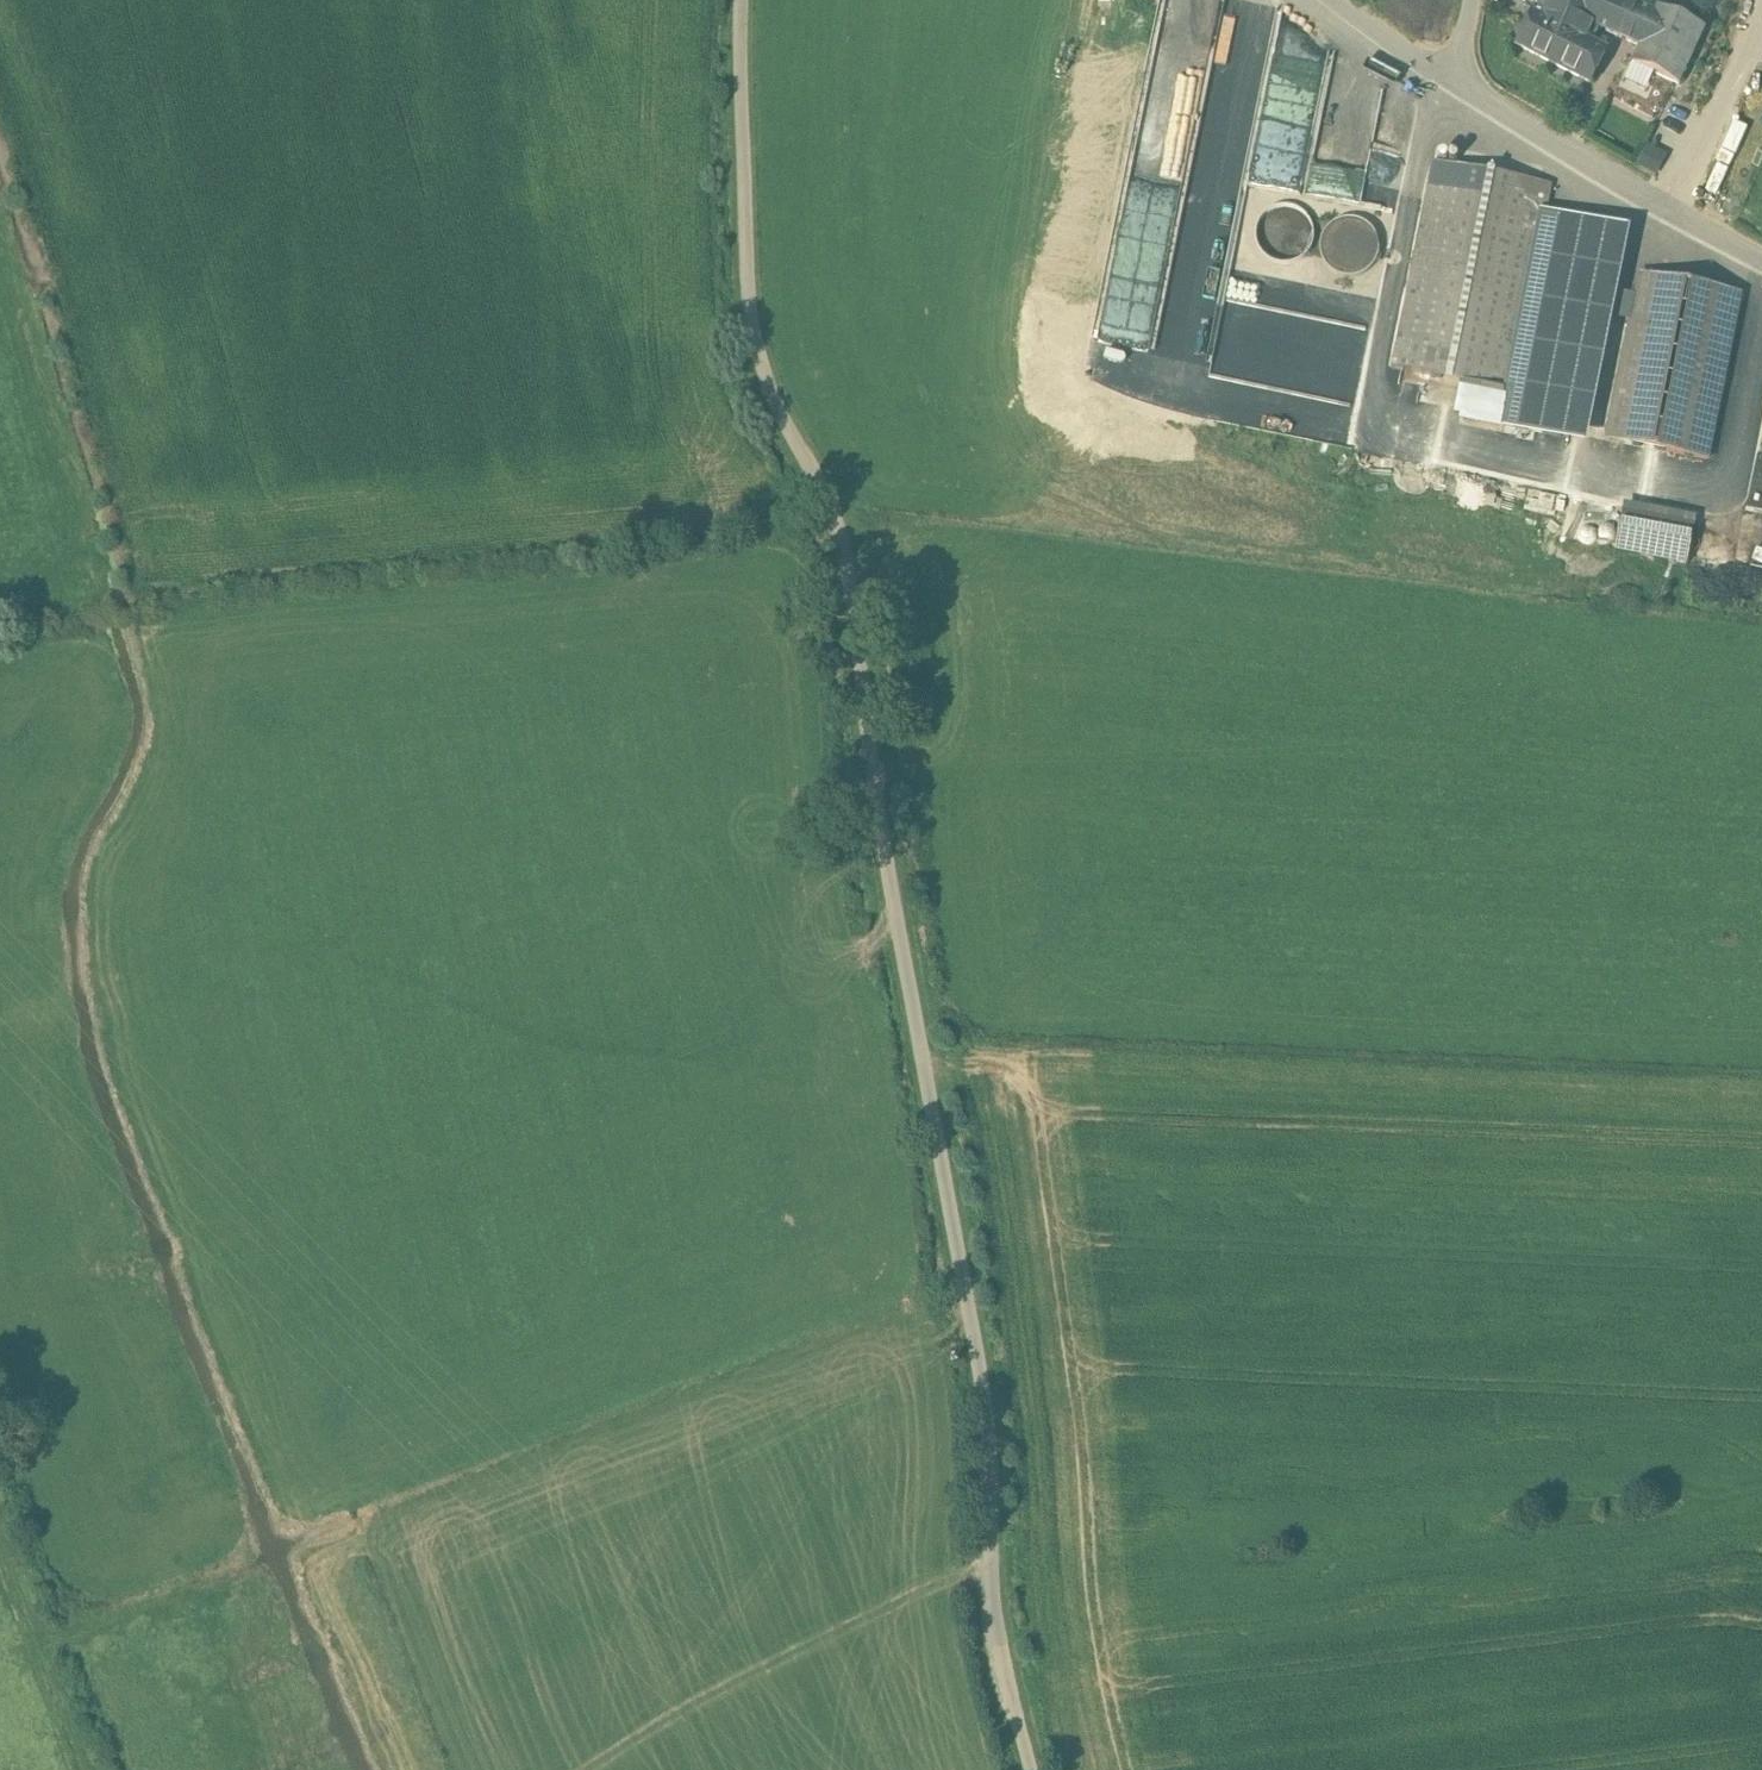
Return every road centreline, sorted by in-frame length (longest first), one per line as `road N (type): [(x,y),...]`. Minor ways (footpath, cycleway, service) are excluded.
road 1 (unclassified): [(1761,258),(1459,83),(1475,0)]
road 2 (track): [(1459,83),(1335,0)]

